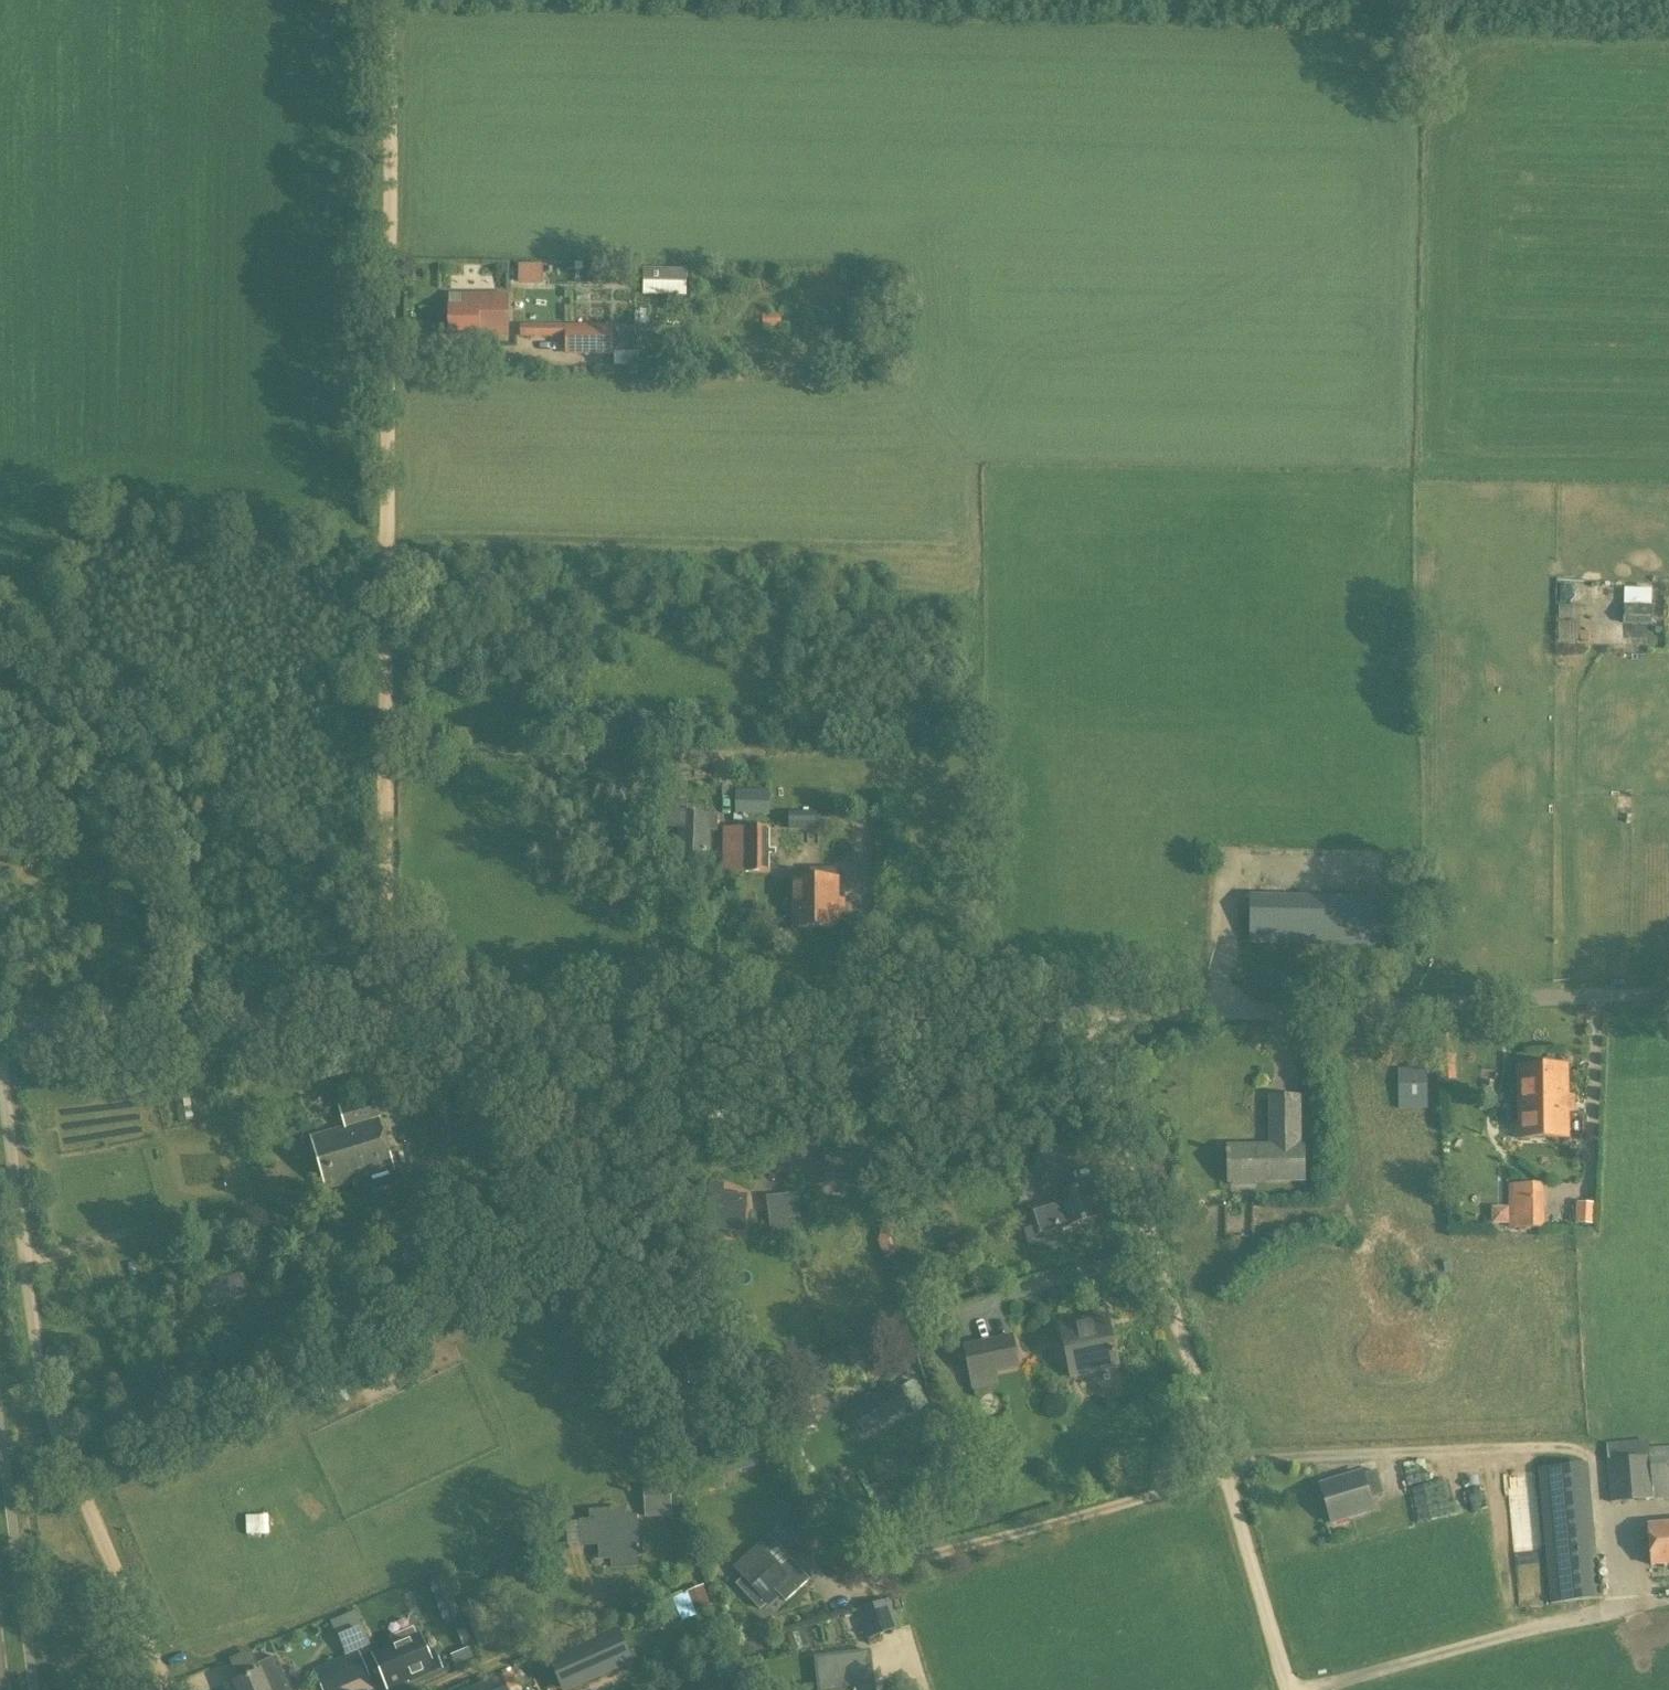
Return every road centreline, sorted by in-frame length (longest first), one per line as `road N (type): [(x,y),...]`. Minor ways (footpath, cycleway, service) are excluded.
road 1 (unclassified): [(1668,993),(1231,1010),(0,1024)]
road 2 (track): [(389,0),(387,1019)]
road 3 (track): [(1291,1689),(1079,1011)]
road 4 (track): [(163,1689),(55,1418),(0,1049)]

